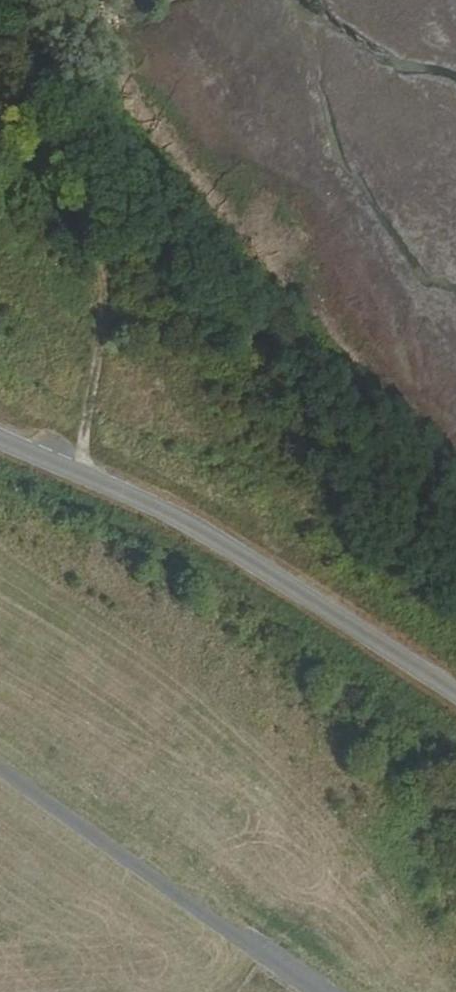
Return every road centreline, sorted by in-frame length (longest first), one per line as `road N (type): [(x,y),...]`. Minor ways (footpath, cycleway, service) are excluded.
road 1 (track): [(455,702),(362,618),(0,418)]

